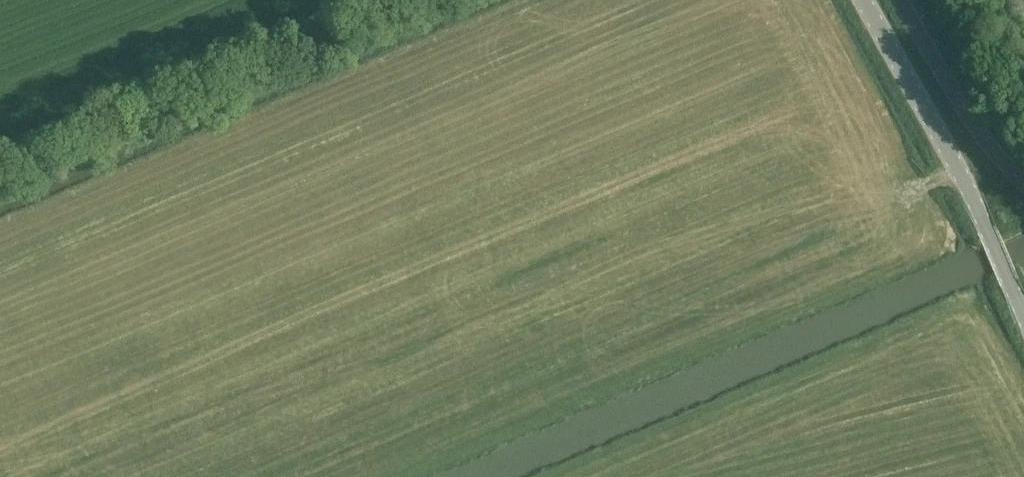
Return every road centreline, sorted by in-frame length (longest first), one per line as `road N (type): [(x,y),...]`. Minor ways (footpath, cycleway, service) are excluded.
road 1 (tertiary): [(1023,314),(970,193),(864,0)]

